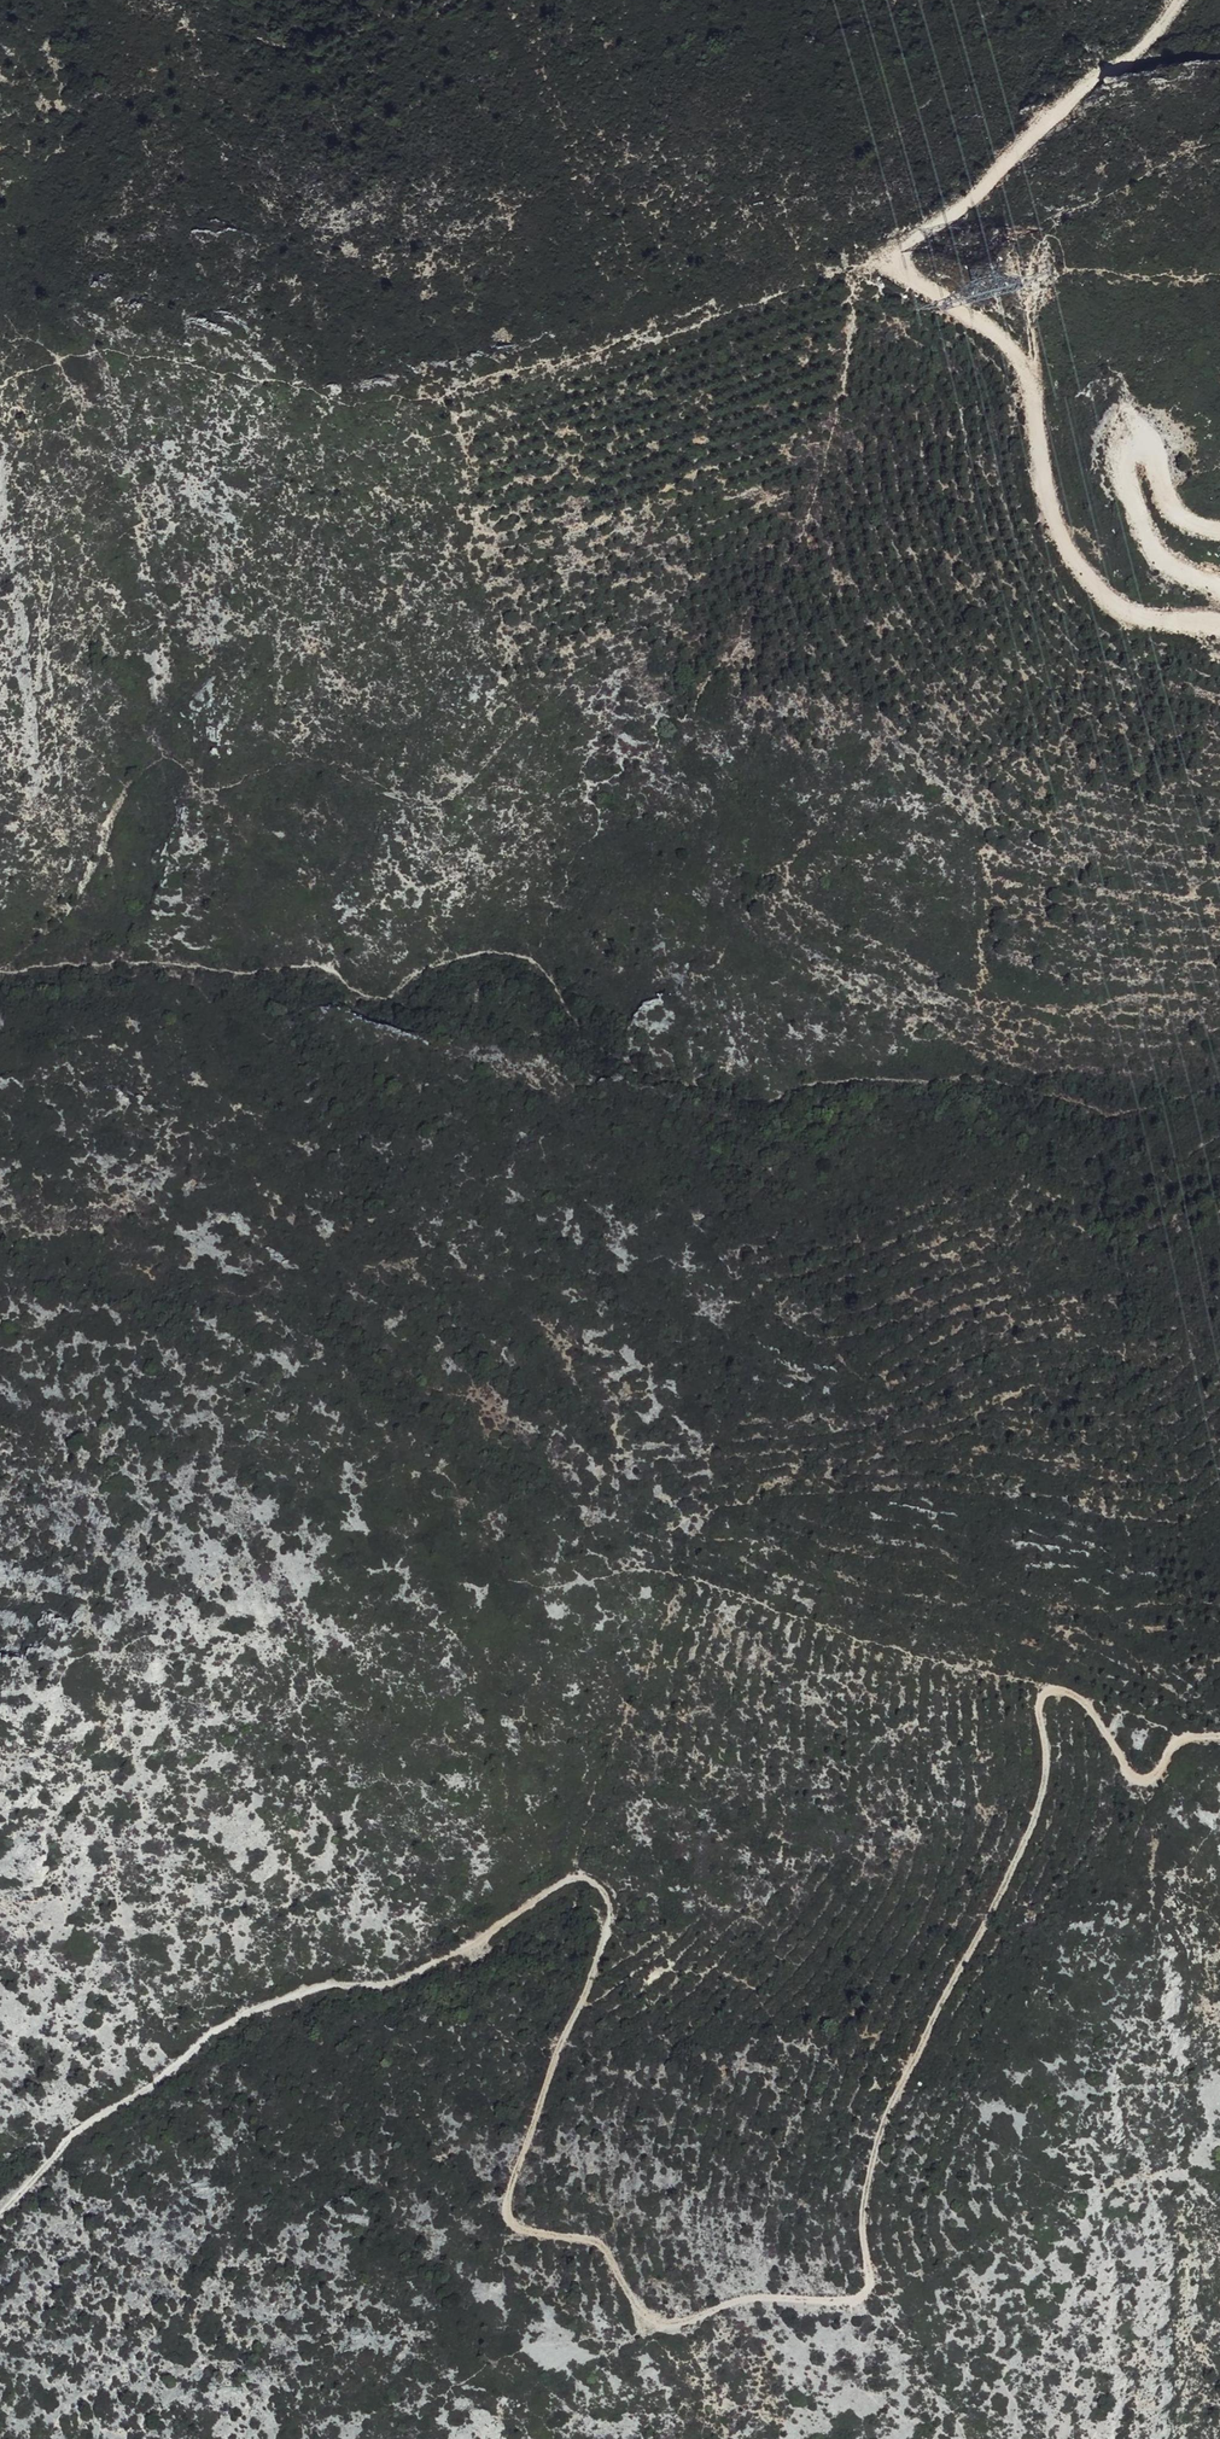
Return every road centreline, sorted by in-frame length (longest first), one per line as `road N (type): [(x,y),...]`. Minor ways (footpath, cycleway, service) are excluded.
road 1 (track): [(1219,1737),(1183,1739),(1149,1780),(1135,1773),(1076,1694),(1045,1695),(1052,1761),(1045,1793),(1015,1869),(890,2118),(864,2232),(874,2267),(867,2297),(751,2299),(671,2325),(645,2312),(594,2242),(521,2228),(511,2215),(614,1911),(609,1893),(594,1883),(572,1881),(398,1981),(306,1992),(232,2024),(95,2121),(0,2218)]
road 2 (track): [(1219,623),(1201,626),(1122,603),(1084,571),(1053,519),(1022,368),(997,325),(903,253),(919,218),(1167,0)]
road 3 (track): [(1219,515),(1176,497),(1159,453),(1135,447),(1129,485),(1149,531),(1190,570),(1219,579)]

